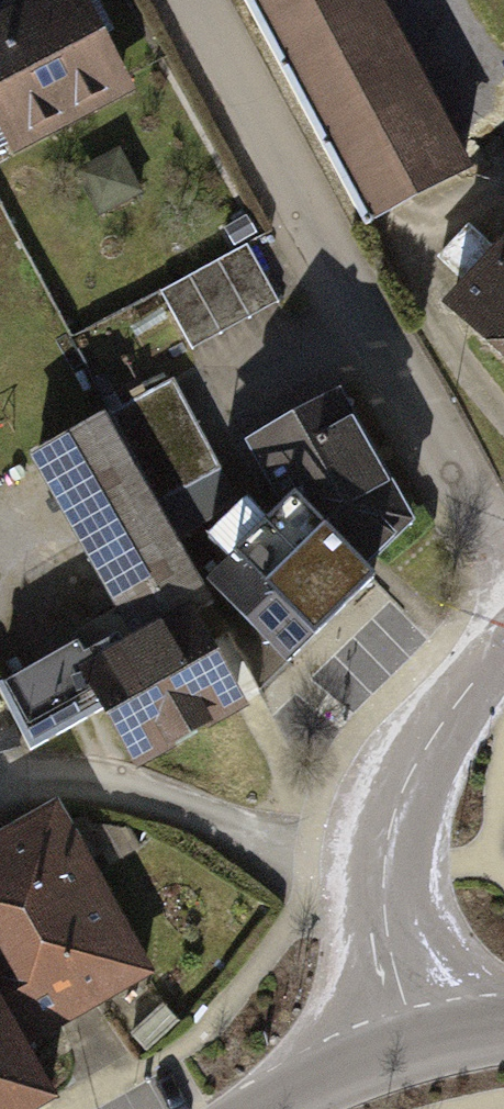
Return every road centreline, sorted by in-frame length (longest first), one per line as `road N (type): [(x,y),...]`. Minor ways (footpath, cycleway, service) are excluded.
road 1 (residential): [(503,543),(376,337),(196,0)]
road 2 (unclassified): [(423,1039),(396,948),(386,862),(400,793),(437,730),(503,648)]
road 3 (secondary): [(423,1039),(277,1108)]

